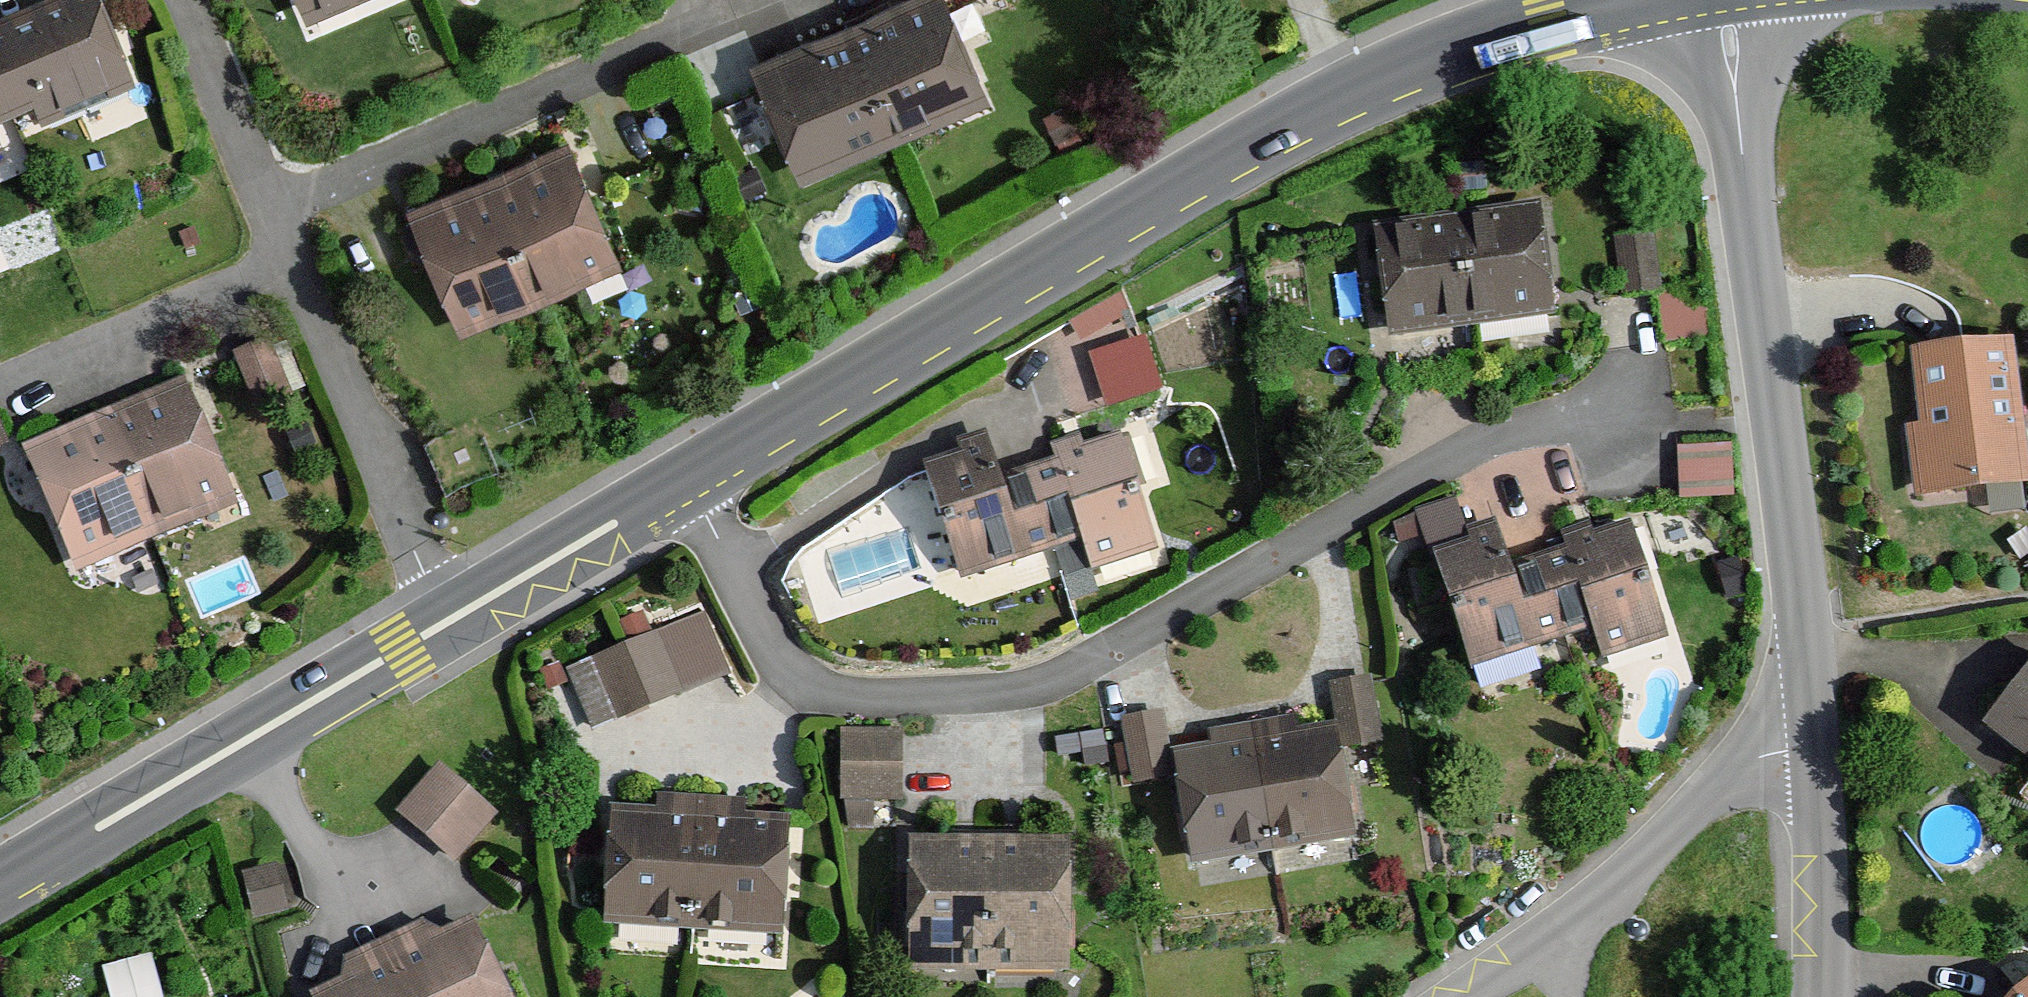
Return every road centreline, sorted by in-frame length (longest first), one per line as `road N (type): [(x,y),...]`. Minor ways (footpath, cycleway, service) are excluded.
road 1 (residential): [(1641,413),(1508,435),(1034,689),(827,690),(774,646),(685,482)]
road 2 (tertiary): [(685,482),(1265,139),(1411,65),(1519,24),(1615,0)]
road 3 (tertiary): [(1725,0),(1812,750)]
road 4 (residential): [(194,0),(310,275),(442,626)]
road 5 (tertiary): [(0,887),(442,626)]
road 6 (residential): [(1812,750),(1746,764),(1582,903),(1451,996)]
road 7 (tertiary): [(442,626),(685,482)]
road 8 (tertiary): [(1812,750),(1814,996)]

